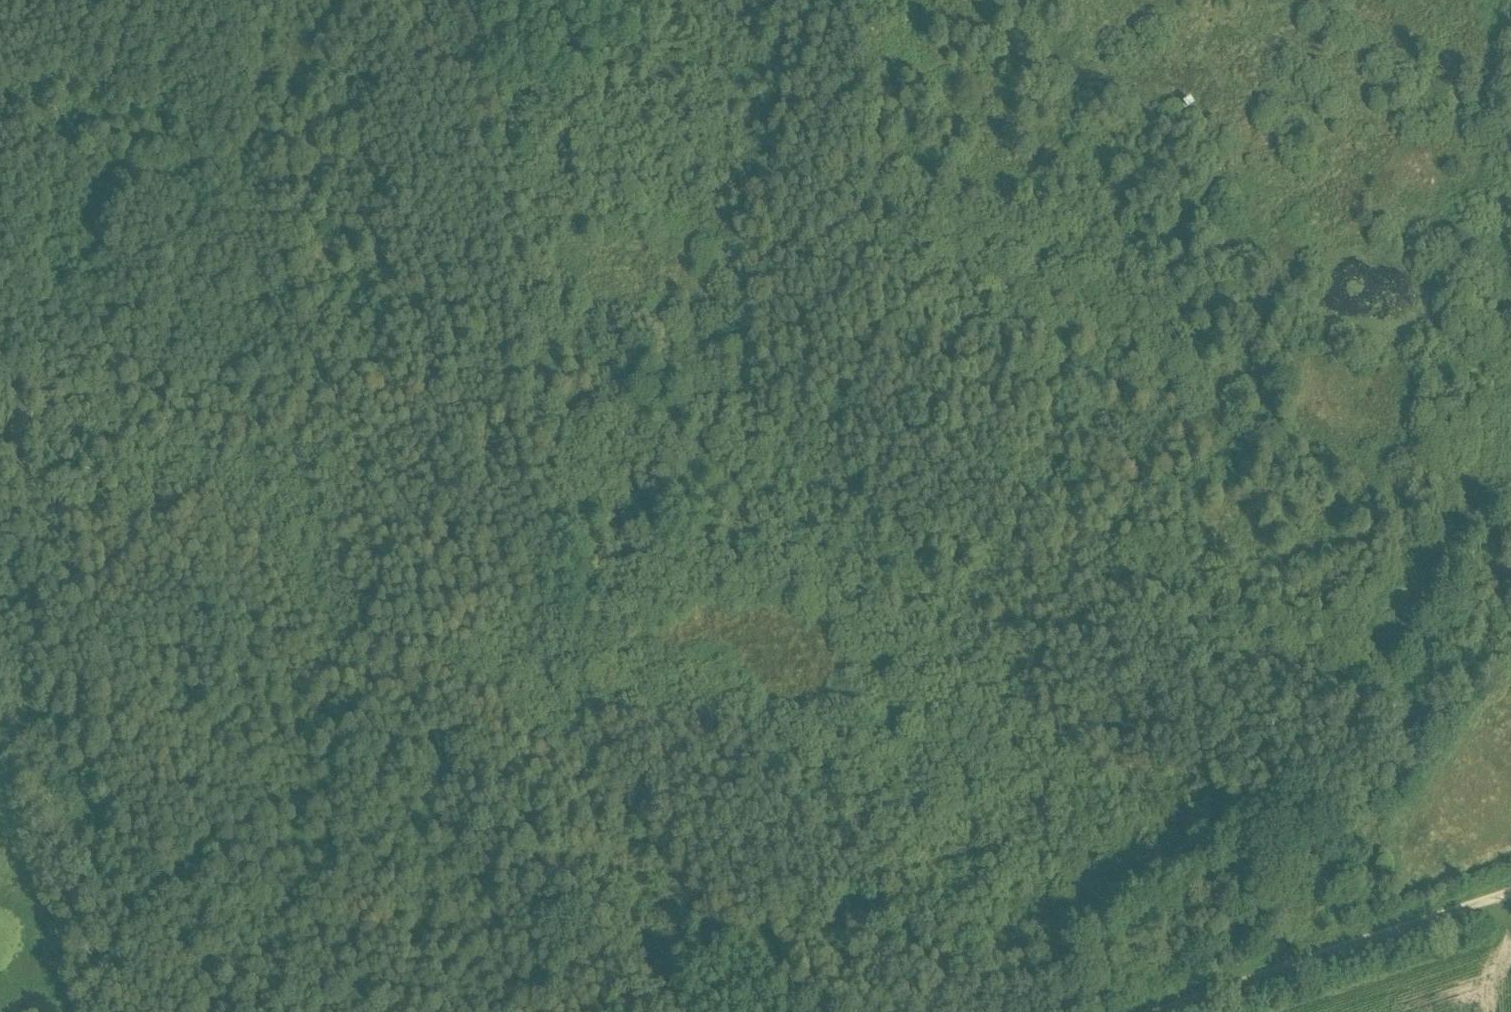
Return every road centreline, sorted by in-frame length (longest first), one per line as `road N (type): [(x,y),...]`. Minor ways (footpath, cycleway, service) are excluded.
road 1 (track): [(1510,893),(1159,1011)]

